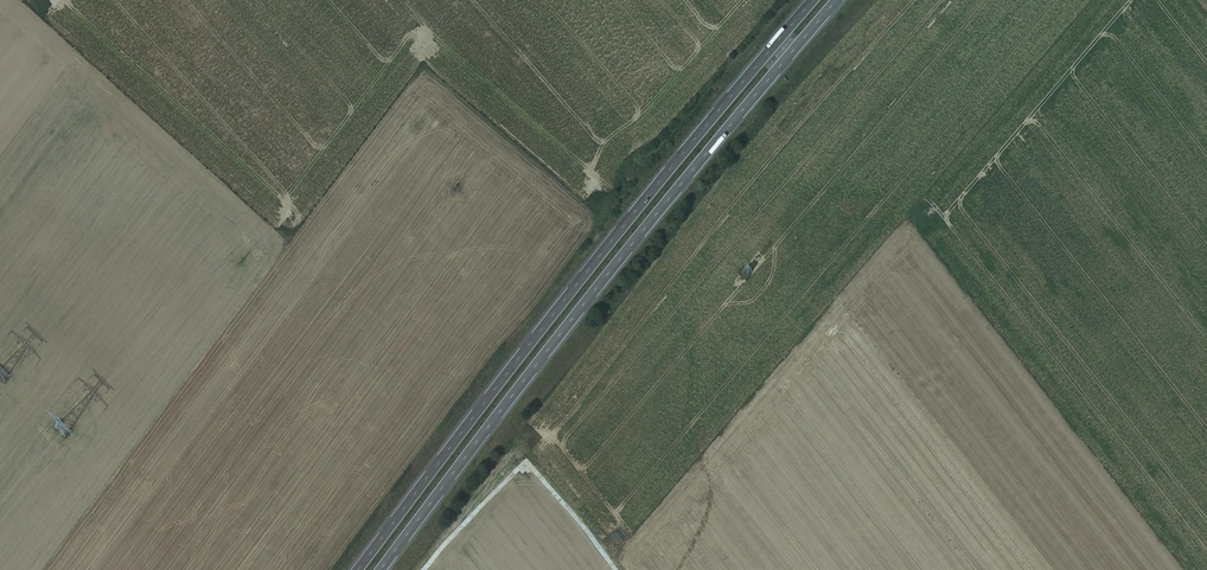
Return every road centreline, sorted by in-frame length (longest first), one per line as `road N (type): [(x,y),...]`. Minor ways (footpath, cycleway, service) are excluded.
road 1 (motorway): [(381,569),(601,283),(837,0)]
road 2 (motorway): [(809,0),(641,200),(354,569)]
road 3 (track): [(611,569),(524,462),(424,569)]

